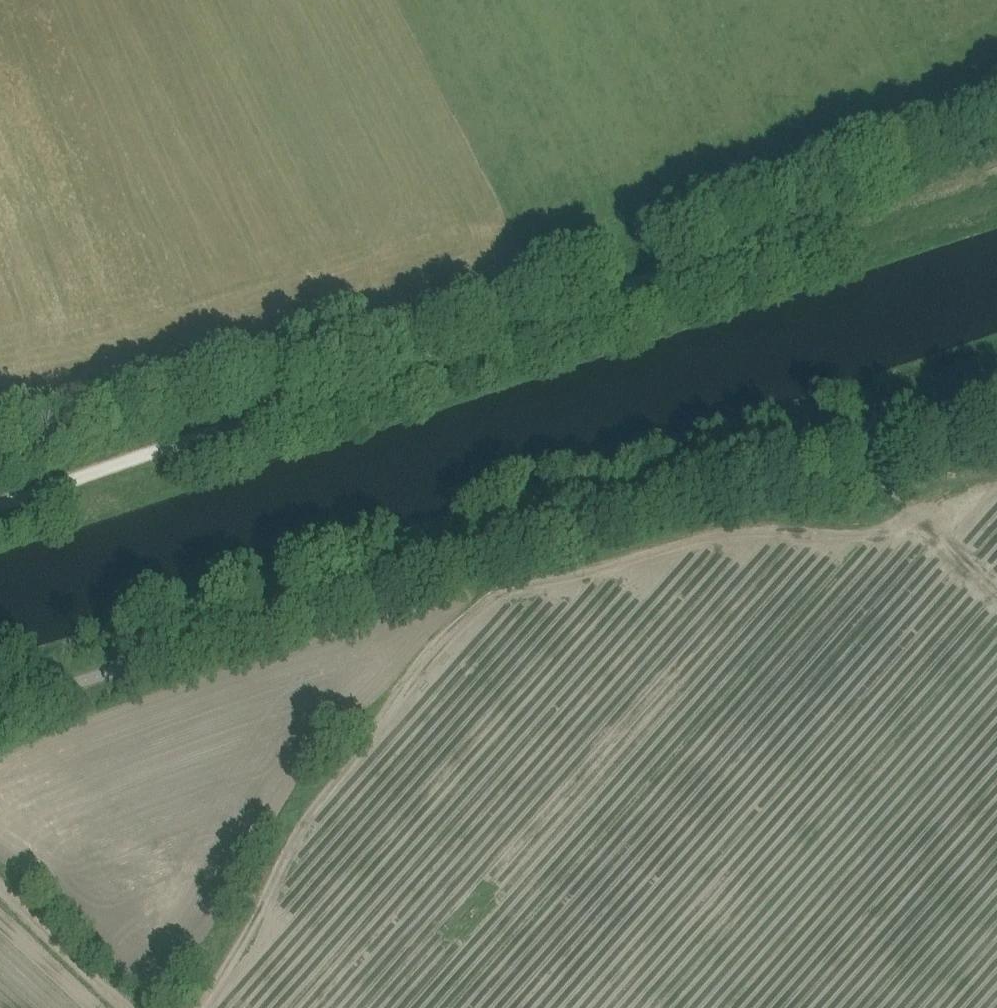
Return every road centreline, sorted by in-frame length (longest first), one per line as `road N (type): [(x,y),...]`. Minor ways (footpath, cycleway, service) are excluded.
road 1 (unclassified): [(996,148),(381,375),(0,496)]
road 2 (track): [(131,1007),(0,864)]

